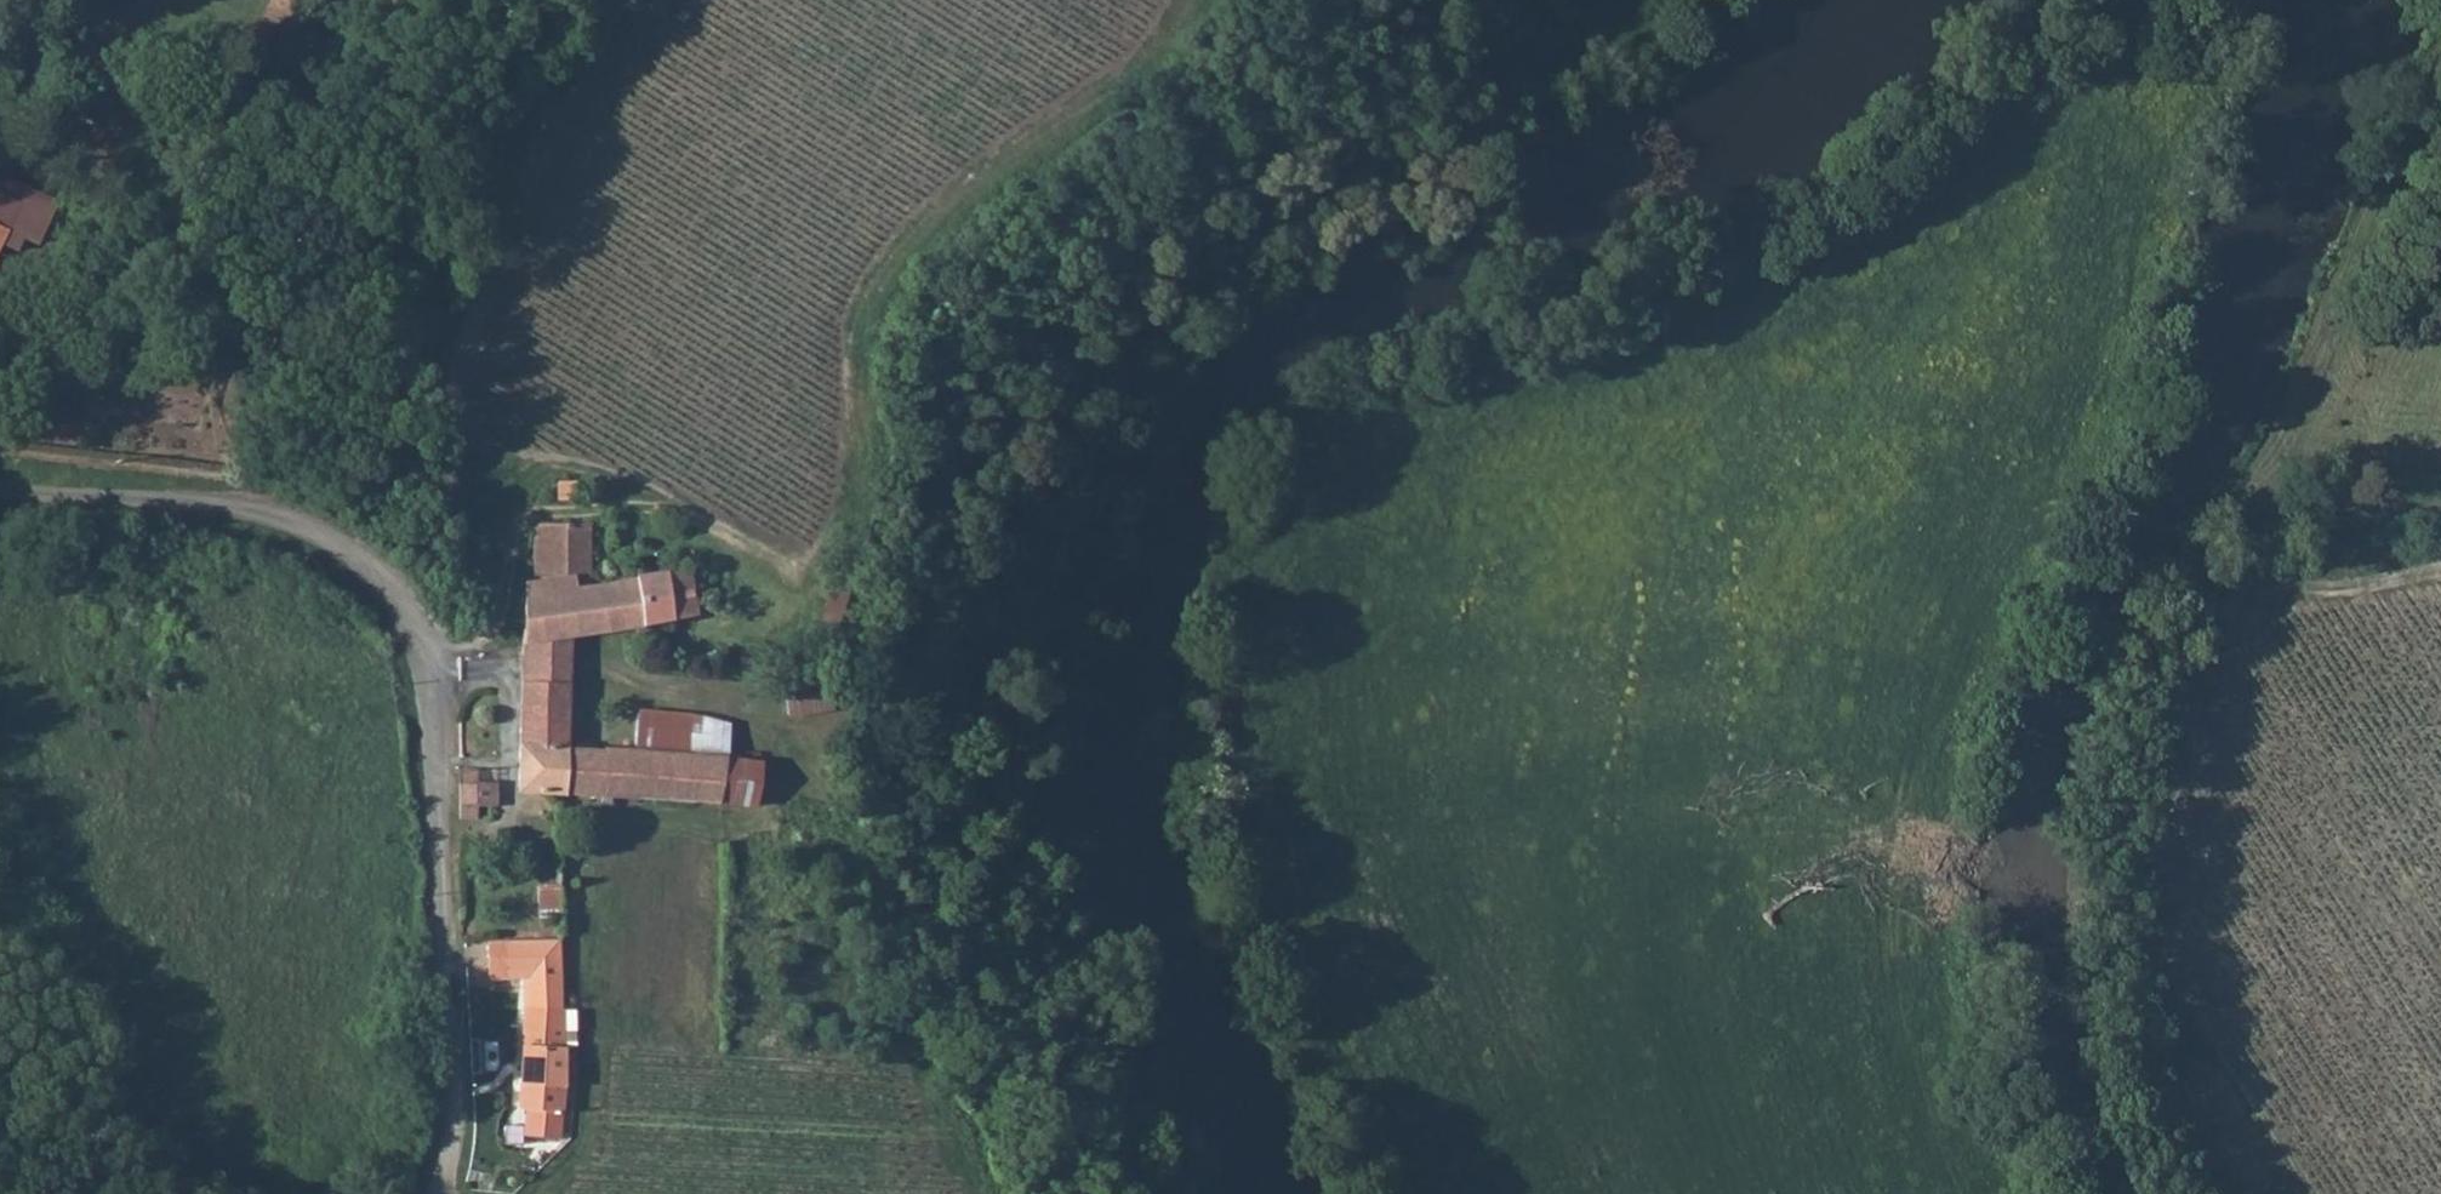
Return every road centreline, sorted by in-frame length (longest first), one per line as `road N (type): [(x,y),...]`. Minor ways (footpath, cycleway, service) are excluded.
road 1 (residential): [(435,1193),(454,1129),(454,1080),(428,670),(417,633),(391,594),(351,557),(247,505),(0,486)]

